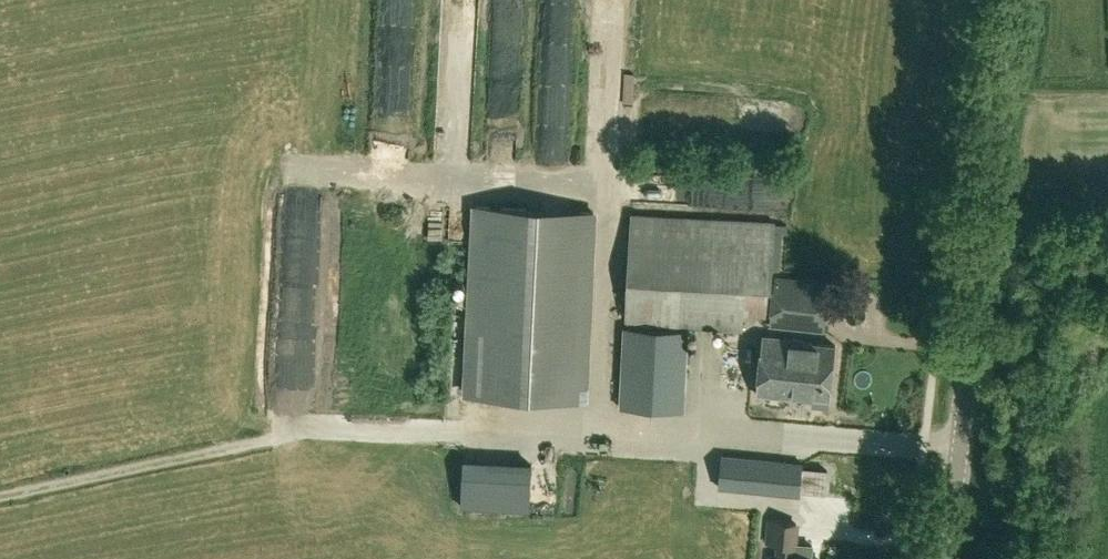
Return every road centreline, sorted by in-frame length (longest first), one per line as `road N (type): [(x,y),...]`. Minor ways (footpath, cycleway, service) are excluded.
road 1 (tertiary): [(954,558),(1017,0)]

